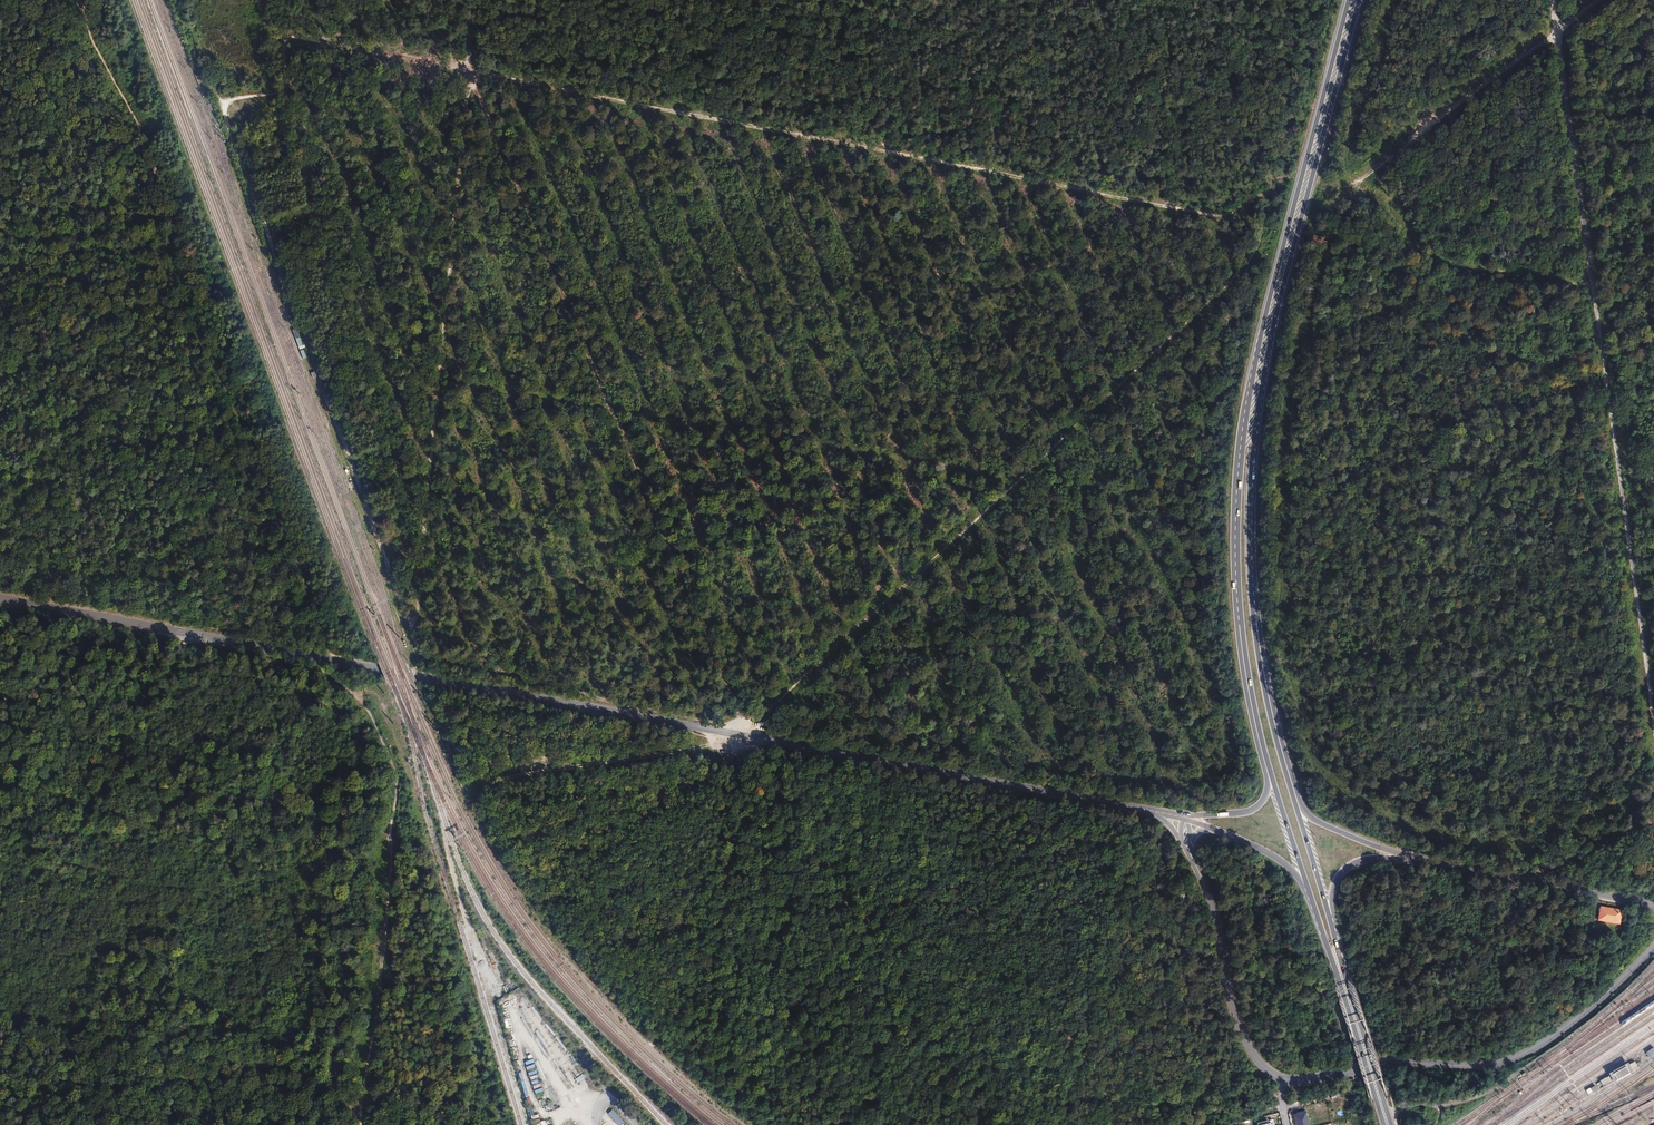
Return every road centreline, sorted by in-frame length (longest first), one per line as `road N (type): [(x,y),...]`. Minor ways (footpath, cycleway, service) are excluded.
road 1 (track): [(1274,185),(1256,257),(745,736),(703,1027),(706,1039),(804,1124)]
road 2 (tertiary): [(0,603),(1154,811)]
road 3 (track): [(438,399),(1212,546)]
road 4 (track): [(468,72),(1228,217)]
road 5 (track): [(468,72),(745,736)]
road 6 (track): [(1556,31),(1653,718)]
road 7 (track): [(292,56),(289,92),(232,96),(221,104),(414,625)]
road 8 (primary): [(1348,0),(1249,395),(1238,499),(1242,625)]
road 9 (primary): [(1252,604),(1250,474),(1264,375),(1358,0)]
road 10 (track): [(468,72),(414,625),(422,650)]
road 11 (track): [(745,736),(995,1124)]
road 12 (track): [(0,1005),(442,1124)]
road 13 (track): [(360,696),(381,727),(398,782),(359,1124)]
road 14 (tertiary): [(1653,947),(1576,1021),(1510,1060),(1281,1078)]
road 15 (primary): [(1338,948),(1270,714),(1252,604)]
road 16 (primary): [(1430,862),(1304,812),(1252,604)]
road 17 (track): [(1352,185),(1383,205),(1414,255),(1653,298)]
road 18 (track): [(1120,816),(1063,1124)]
road 19 (primary): [(1242,625),(1270,771),(1318,919)]
road 20 (track): [(745,736),(476,789)]
road 21 (track): [(1178,542),(1124,794)]
road 22 (primary): [(1242,625),(1267,792),(1249,812),(1192,815)]
road 23 (tertiary): [(1281,1078),(1252,1052),(1237,1020),(1219,930),(1193,858)]
road 24 (primary): [(1318,919),(1384,1124)]
road 25 (track): [(1274,185),(1184,0)]
road 26 (primary): [(1391,1124),(1338,948)]
road 27 (track): [(360,696),(187,637)]
road 28 (primary): [(1338,948),(1331,900),(1345,869),(1370,858),(1430,862)]
road 29 (primary): [(1212,828),(1290,868),(1318,919)]

